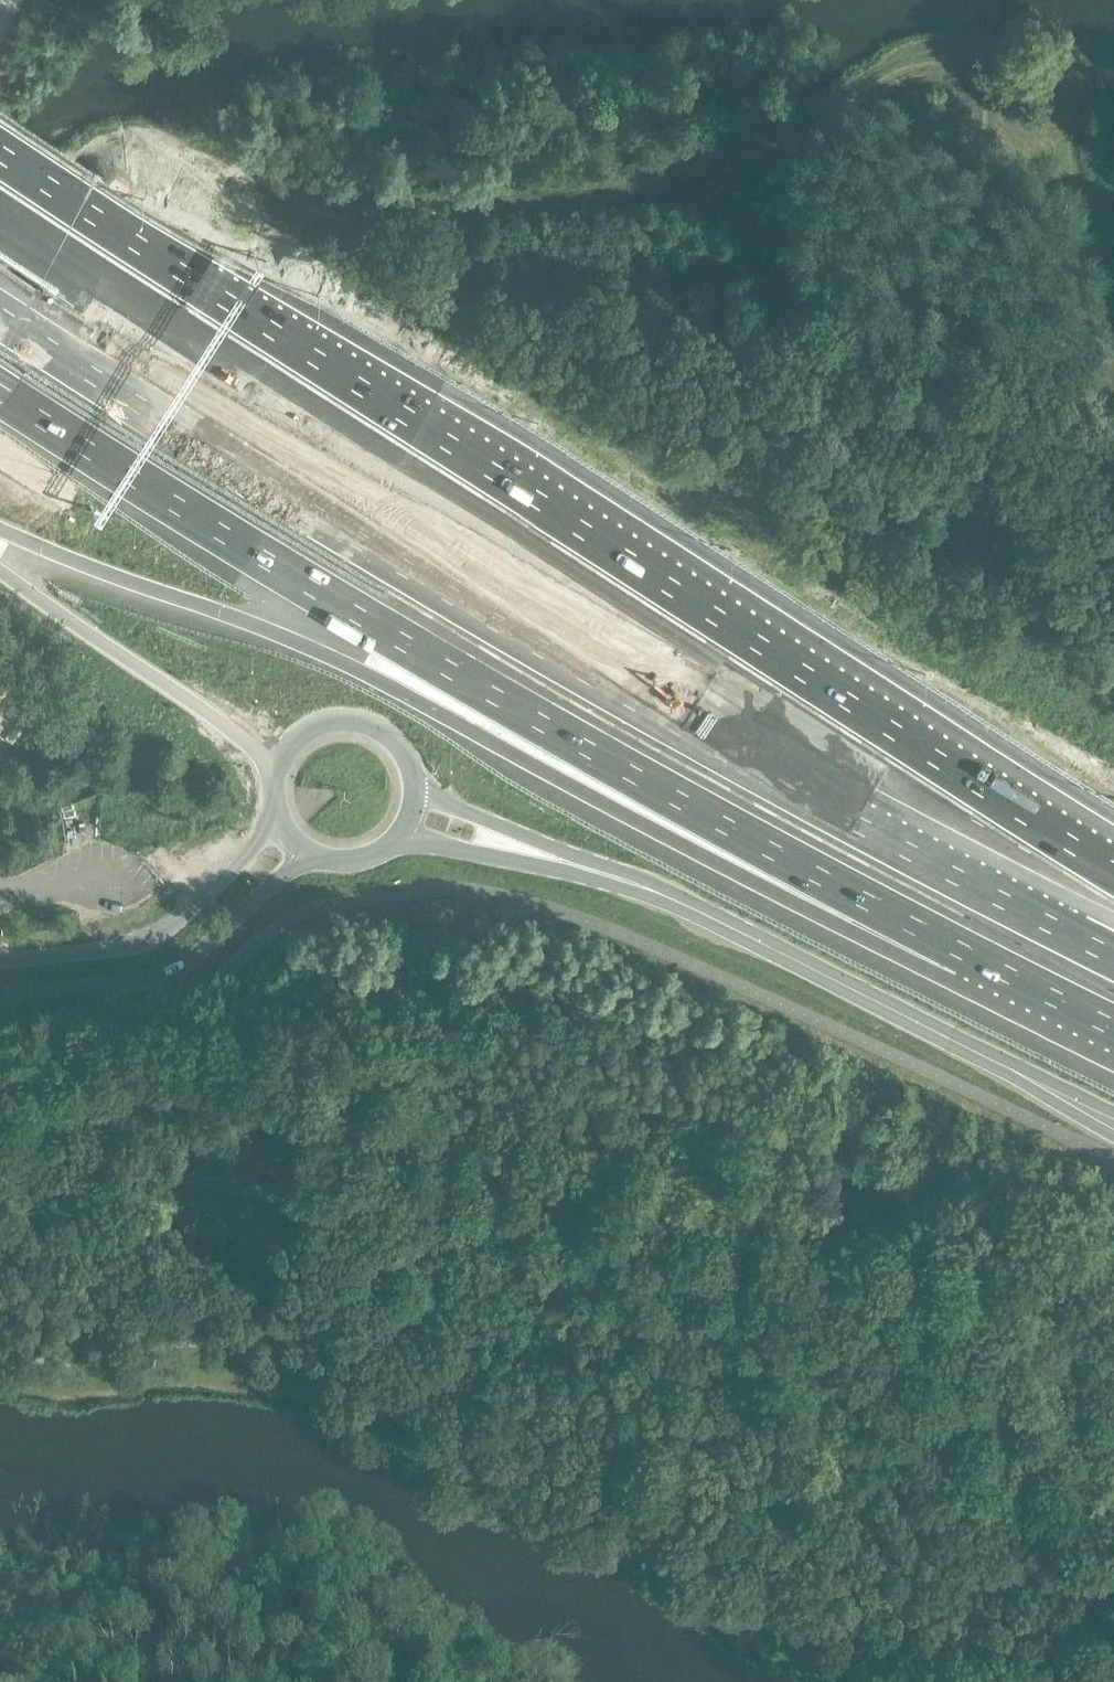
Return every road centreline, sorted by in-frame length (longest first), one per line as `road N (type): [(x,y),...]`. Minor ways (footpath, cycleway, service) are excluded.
road 1 (motorway): [(842,703),(274,378),(0,199)]
road 2 (motorway): [(0,323),(832,837)]
road 3 (motorway): [(0,529),(149,591),(484,690),(669,762),(832,837)]
road 4 (tertiary): [(1113,1120),(761,941),(649,889),(566,862)]
road 5 (tertiary): [(0,993),(174,971),(313,856)]
road 6 (primary): [(0,571),(276,770)]
road 7 (tertiary): [(278,817),(255,851),(154,942),(0,961)]
road 8 (motorway): [(832,837),(1113,989)]
road 9 (motorway): [(1113,870),(842,703)]
road 10 (motorway): [(1113,844),(842,703)]
road 11 (tertiary): [(416,790),(398,744),(355,721),(306,731),(276,770)]
road 12 (tertiary): [(397,840),(566,862)]
road 13 (tertiary): [(566,862),(416,790)]

